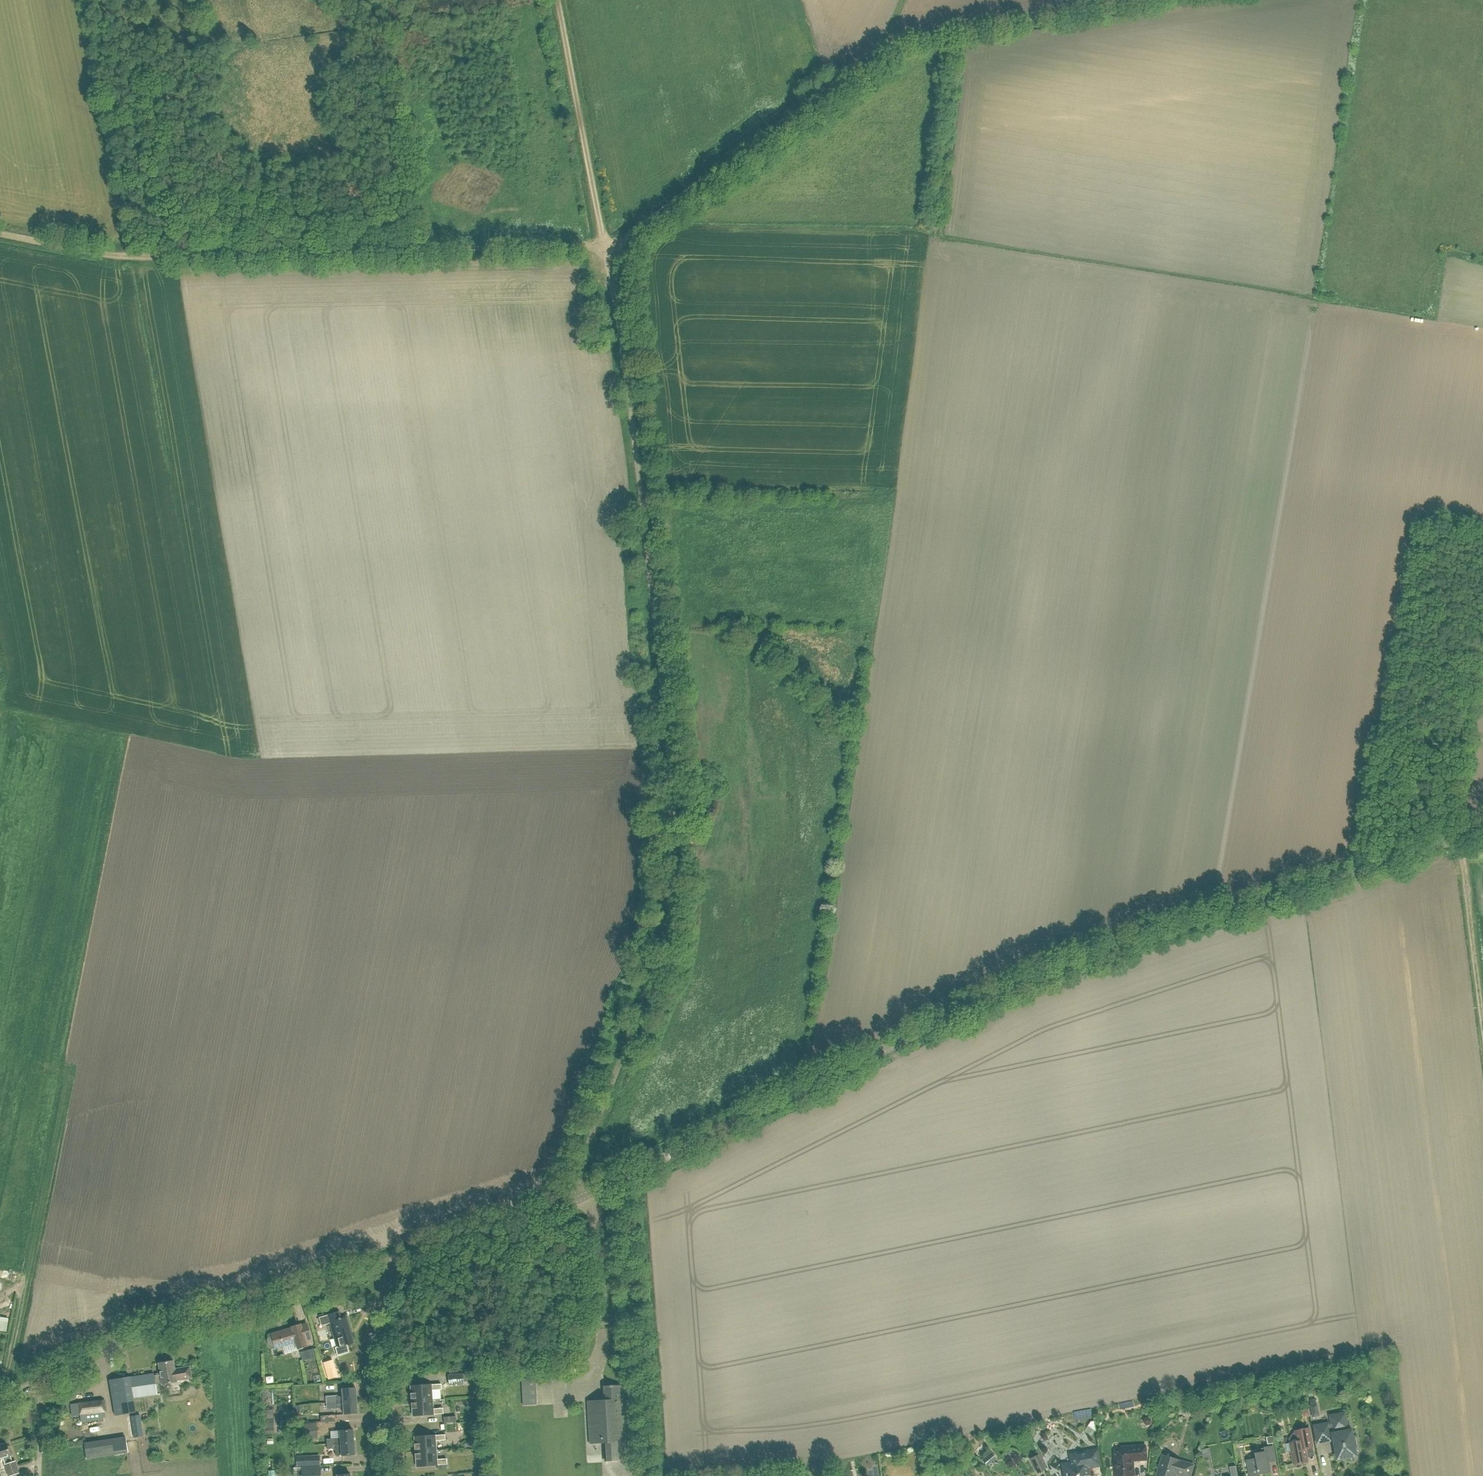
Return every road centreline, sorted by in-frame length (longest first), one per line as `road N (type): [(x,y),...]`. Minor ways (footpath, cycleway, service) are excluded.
road 1 (tertiary): [(575,1199),(1052,973),(1482,829)]
road 2 (unclassified): [(575,1199),(660,956),(671,840),(666,709),(605,246)]
road 3 (track): [(0,234),(125,259),(605,246)]
road 4 (tertiary): [(39,1383),(157,1326),(382,1266)]
road 5 (track): [(605,246),(884,46)]
road 6 (track): [(558,0),(605,246)]
road 7 (residential): [(394,1475),(382,1266)]
road 8 (tertiary): [(382,1266),(575,1199)]
road 9 (track): [(966,29),(1141,0)]
road 10 (track): [(1482,1026),(1462,860)]

